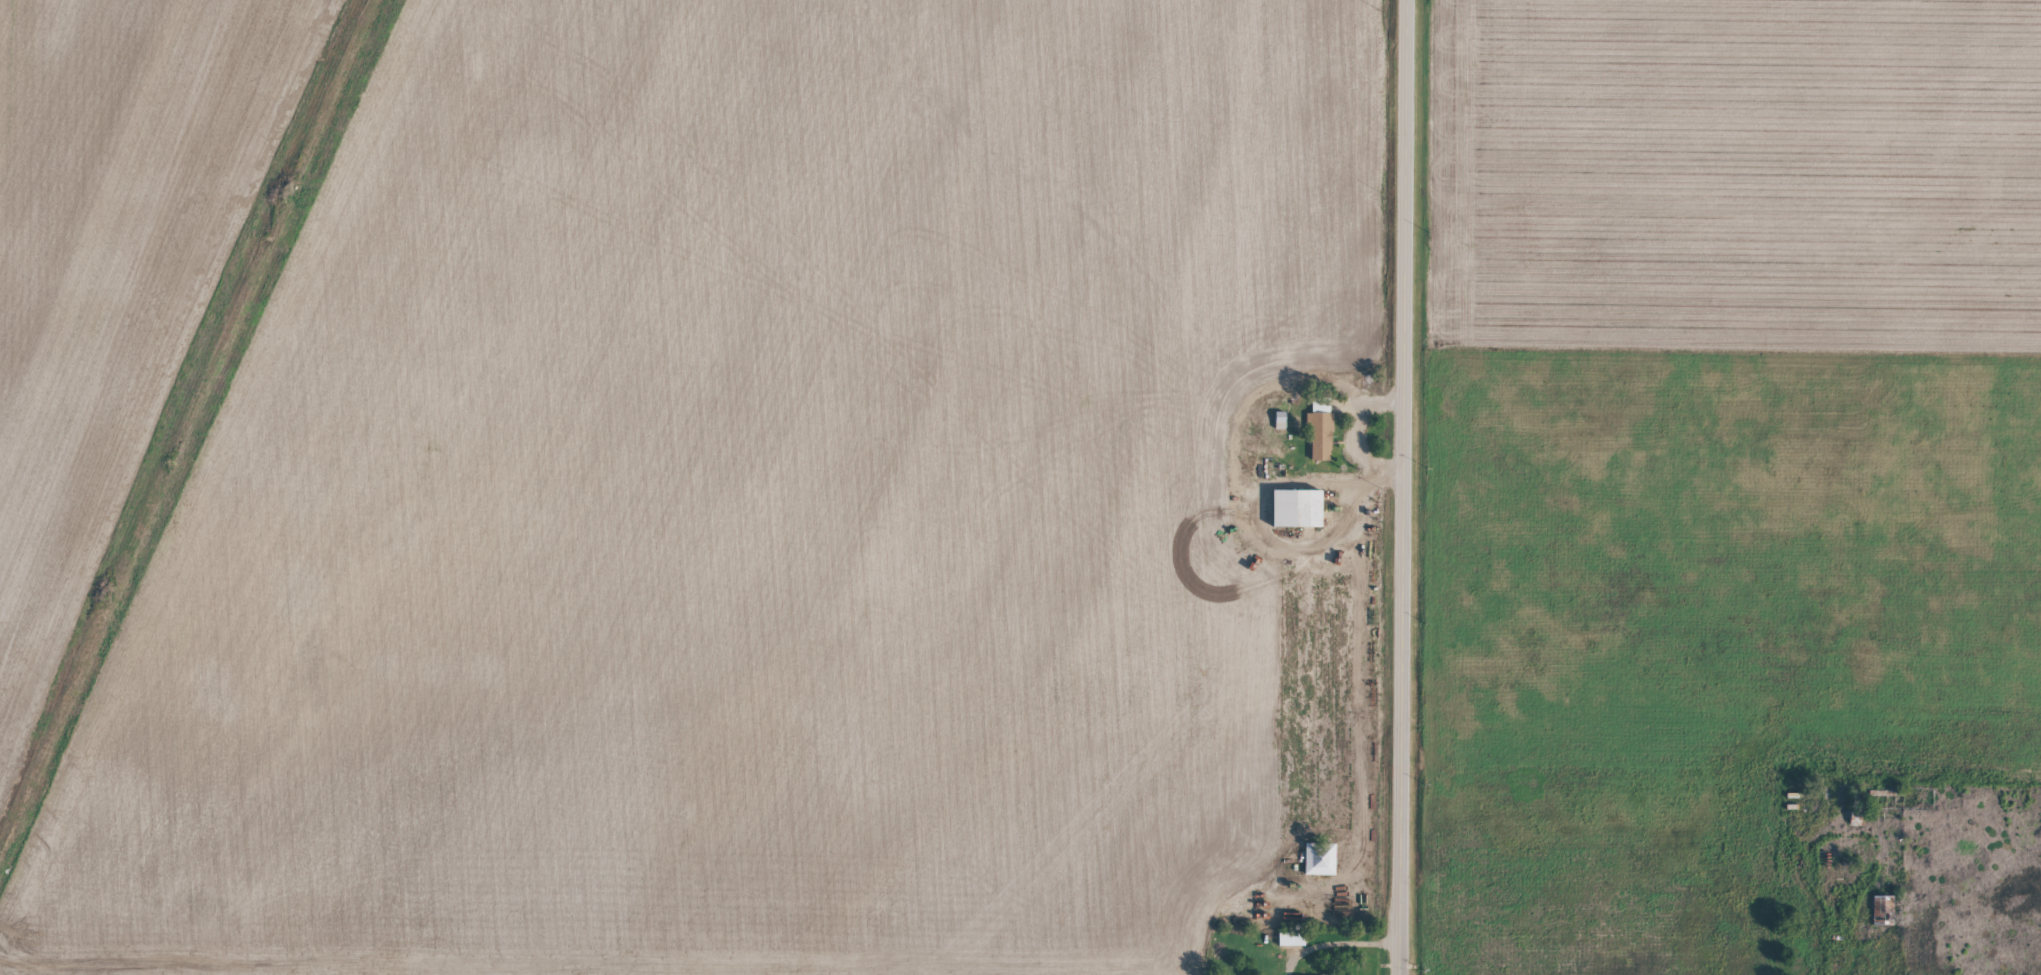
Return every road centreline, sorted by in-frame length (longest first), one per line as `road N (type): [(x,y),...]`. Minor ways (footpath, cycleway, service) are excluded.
road 1 (secondary): [(1400,974),(1407,0)]

